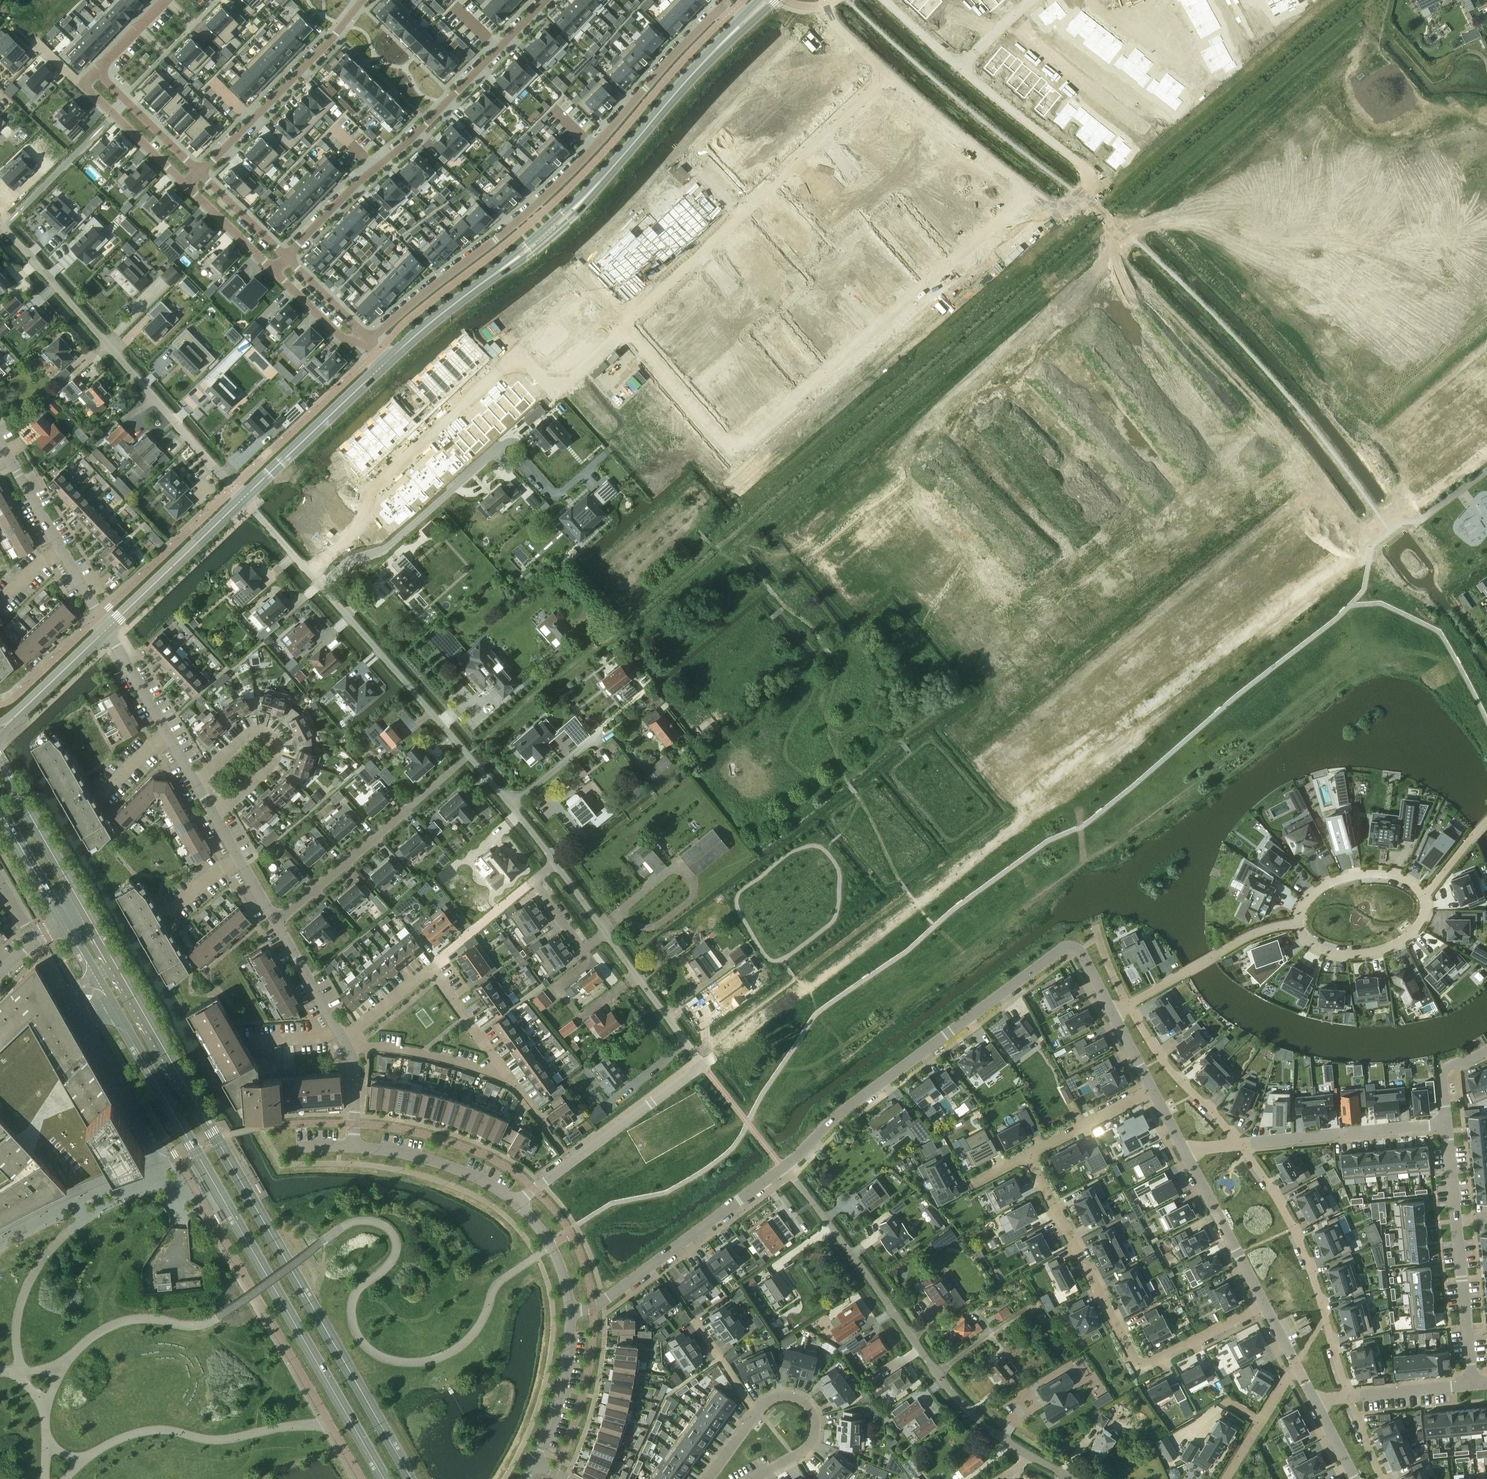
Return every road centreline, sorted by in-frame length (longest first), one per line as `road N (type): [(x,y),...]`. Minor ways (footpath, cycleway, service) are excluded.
road 1 (secondary): [(407,1478),(0,765)]
road 2 (secondary): [(70,916),(387,1478)]
road 3 (residential): [(1028,193),(731,453),(626,328)]
road 4 (residential): [(743,15),(724,3),(554,187),(366,343)]
road 5 (residential): [(982,669),(849,513),(1052,336)]
road 6 (unclassified): [(1079,783),(704,1065)]
road 7 (residential): [(784,1166),(833,1118),(1067,946),(1075,946),(1111,1013)]
road 8 (unclassified): [(1070,1478),(968,1414),(784,1166)]
road 9 (unclassified): [(1362,533),(1365,549),(1328,585),(1079,783)]
road 10 (residential): [(1325,484),(1028,723)]
road 11 (residential): [(1027,1156),(1139,1368),(1265,1306)]
road 12 (unclassified): [(243,499),(0,222)]
road 13 (residential): [(285,257),(545,0)]
road 14 (residential): [(888,74),(626,328)]
road 15 (residential): [(626,328),(554,391),(518,352),(365,497)]
road 16 (residential): [(1348,1396),(1293,1228),(1237,1144)]
road 17 (residential): [(982,669),(1187,492)]
road 18 (secondary): [(545,235),(727,38)]
road 19 (residential): [(1446,1122),(1472,1385)]
road 20 (residential): [(572,1313),(626,1284),(784,1166)]
road 21 (residential): [(469,756),(276,923)]
road 22 (residential): [(1403,501),(1249,311)]
road 23 (residential): [(318,584),(386,549),(494,453),(512,455)]
road 24 (residential): [(362,0),(199,173)]
road 25 (unclassified): [(469,756),(318,584)]
road 26 (residential): [(1108,18),(1194,86),(1207,71),(1163,0)]
road 27 (residential): [(0,444),(107,628)]
road 28 (residential): [(1446,1122),(1237,1144)]
road 29 (residential): [(1052,336),(1187,492)]
road 30 (residential): [(1127,272),(1269,421)]
road 31 (secondary): [(386,362),(545,235)]
road 32 (residential): [(217,813),(277,762),(274,737),(254,731),(198,781)]
road 33 (secondary): [(243,499),(386,362)]
road 34 (residential): [(1086,200),(1092,187),(1084,165),(961,66)]
road 35 (residential): [(1297,920),(1256,932),(1128,1005)]
road 36 (secondary): [(107,628),(243,499)]
road 37 (residential): [(888,74),(1028,193)]
road 38 (residential): [(1297,920),(1321,950),(1393,949),(1422,923),(1425,892)]
road 39 (residential): [(198,781),(107,628)]
road 40 (residential): [(1237,1144),(1161,1059),(1128,1005)]
road 41 (residential): [(519,1201),(455,1169),(355,1148)]
road 42 (residential): [(1185,1153),(1265,1306)]
road 43 (residential): [(755,1411),(791,1394),(818,1419),(809,1452),(757,1478)]
road 44 (residential): [(508,1076),(345,1042)]
road 45 (unclassified): [(704,1065),(604,932)]
road 46 (residential): [(571,1161),(704,1065)]
road 47 (residential): [(536,1463),(563,1388),(572,1313)]
road 48 (residential): [(1249,311),(1164,228),(1128,233)]
road 49 (residential): [(1425,892),(1380,872),(1346,874),(1305,900),(1297,920)]
road 50 (residential): [(1404,326),(1486,249),(1462,216)]
road 51 (residential): [(44,954),(103,1035),(118,1085)]
road 52 (residential): [(1152,1091),(1027,1156)]
road 53 (residential): [(345,1042),(276,923)]
road 54 (residential): [(1404,326),(1392,309),(1462,216)]
road 55 (unclassified): [(553,864),(469,756)]
road 56 (residential): [(1486,435),(1404,326)]
road 57 (residential): [(429,968),(533,881)]
road 58 (residential): [(1297,1364),(1226,1478)]
road 59 (residential): [(429,968),(508,1076)]
road 60 (secondary): [(0,810),(70,916)]
road 61 (residential): [(572,1313),(551,1245),(519,1201)]
road 62 (residential): [(276,923),(217,813)]
road 63 (residential): [(1472,1385),(1348,1396)]
road 64 (residential): [(273,269),(351,345),(366,343)]
road 65 (residential): [(626,328),(545,235)]
road 66 (residential): [(187,185),(273,269)]

